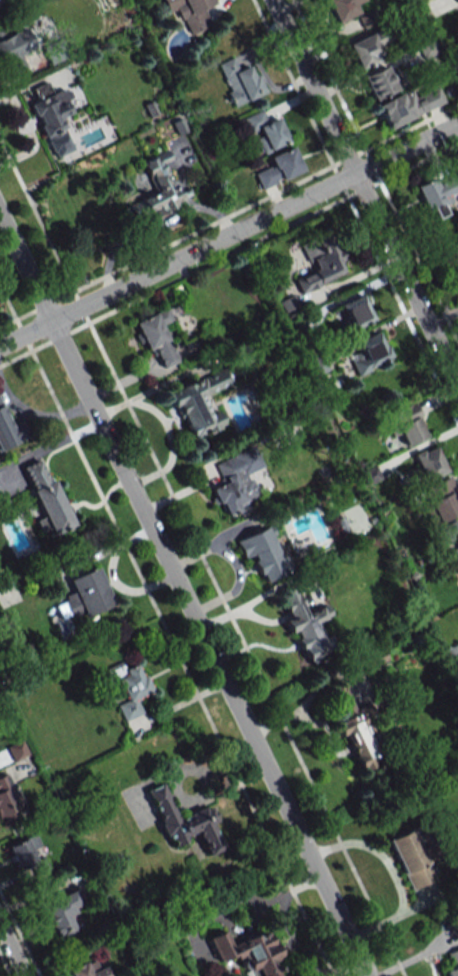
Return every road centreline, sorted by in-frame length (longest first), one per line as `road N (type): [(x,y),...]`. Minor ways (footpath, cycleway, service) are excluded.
road 1 (residential): [(367,975),(0,220)]
road 2 (residential): [(0,346),(457,125)]
road 3 (residential): [(457,389),(270,0)]

